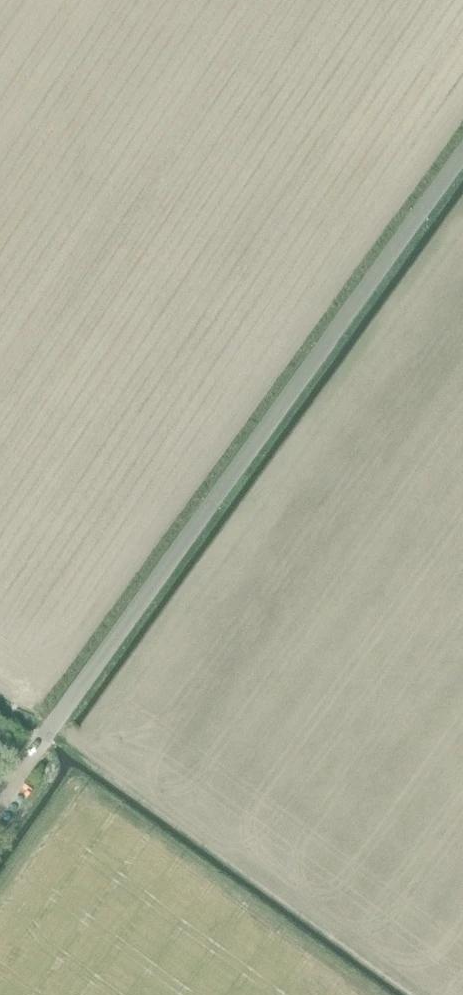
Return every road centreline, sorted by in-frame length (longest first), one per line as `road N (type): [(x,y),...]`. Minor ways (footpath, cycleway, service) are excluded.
road 1 (unclassified): [(37,745),(462,153)]

